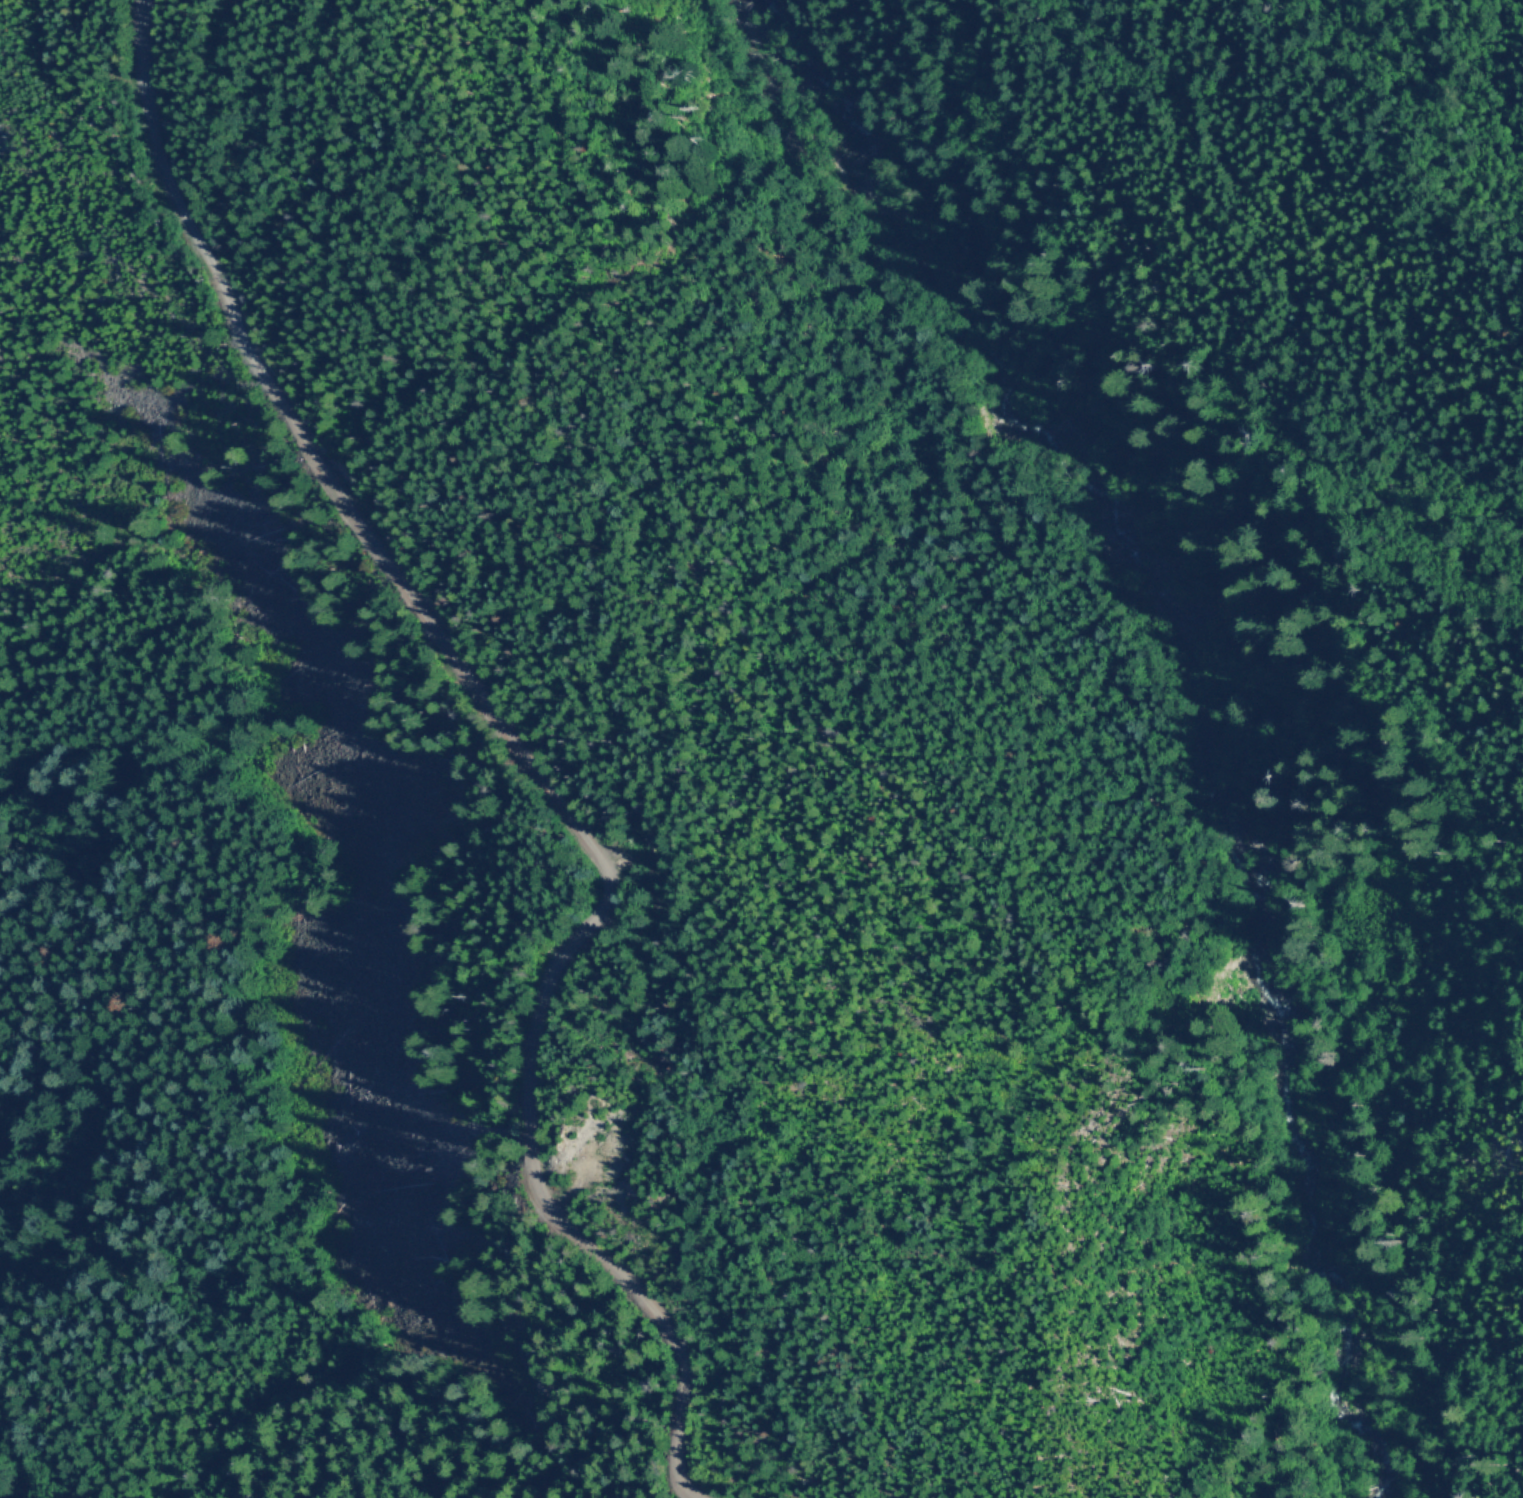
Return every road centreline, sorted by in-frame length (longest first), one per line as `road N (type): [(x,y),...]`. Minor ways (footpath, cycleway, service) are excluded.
road 1 (residential): [(144,0),(144,112),(233,344),(598,844),(604,907),(545,964),(528,1160),(541,1191),(672,1322),(698,1497)]

